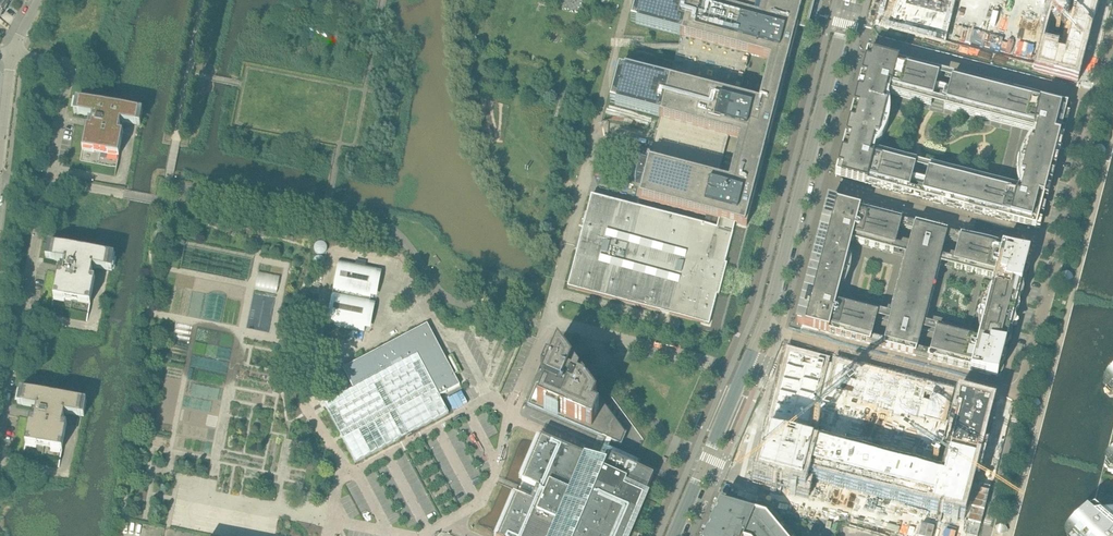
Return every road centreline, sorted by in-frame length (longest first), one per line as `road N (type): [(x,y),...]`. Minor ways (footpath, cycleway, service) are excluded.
road 1 (residential): [(0,432),(70,72),(62,60),(11,53)]
road 2 (tertiary): [(766,328),(851,0)]
road 3 (residential): [(1021,395),(1099,100)]
road 4 (residential): [(1021,395),(766,328)]
road 5 (residential): [(1099,100),(878,44)]
road 6 (residential): [(744,376),(545,325)]
road 7 (track): [(168,179),(203,0)]
road 8 (tertiary): [(675,535),(744,376)]
road 9 (residential): [(1021,395),(983,535)]

